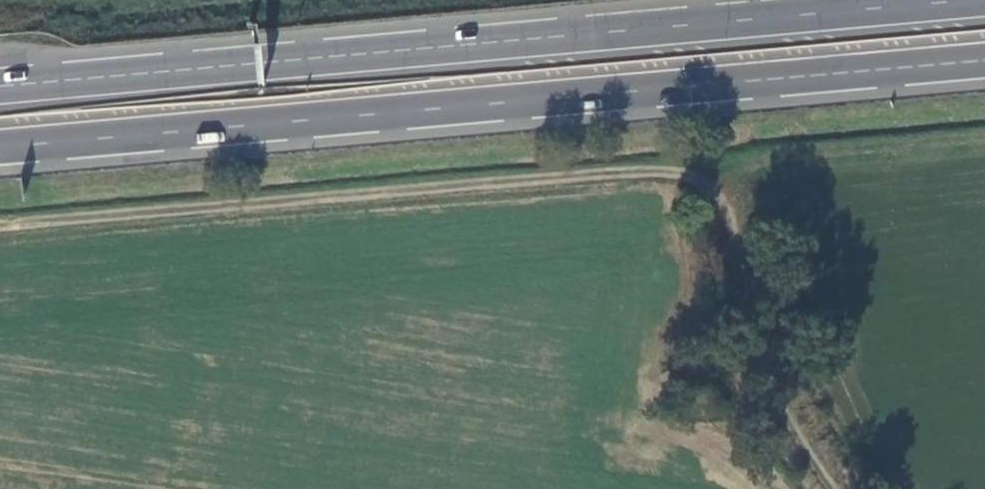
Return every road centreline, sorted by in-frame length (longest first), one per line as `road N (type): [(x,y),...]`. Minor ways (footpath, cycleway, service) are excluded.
road 1 (track): [(834,488),(790,428),(764,366),(729,220),(709,185),(692,175),(560,177),(0,225)]
road 2 (trunk): [(0,148),(984,60)]
road 3 (trunk): [(959,0),(0,85)]

